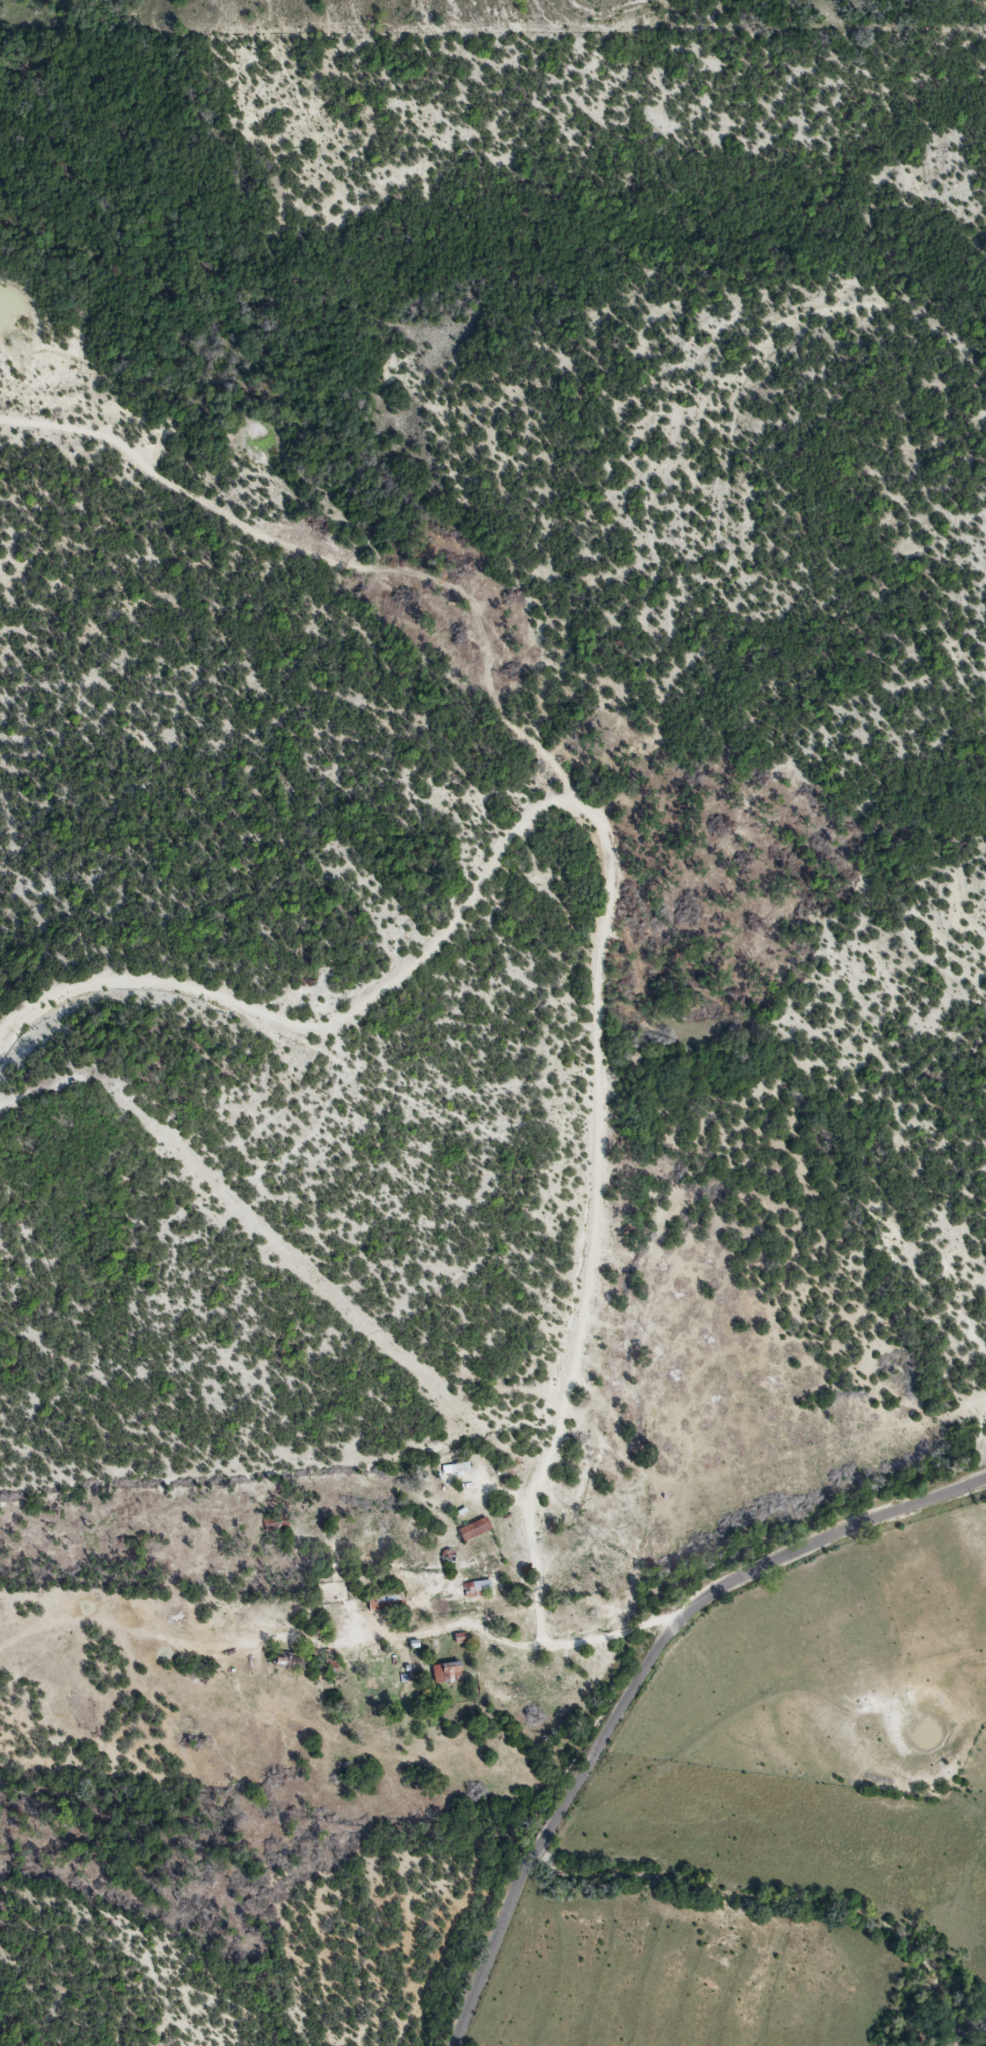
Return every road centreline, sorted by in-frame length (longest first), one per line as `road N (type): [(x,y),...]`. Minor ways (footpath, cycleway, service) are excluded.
road 1 (residential): [(458,2045),(560,1813),(682,1619),(707,1592),(895,1506),(985,1475)]

